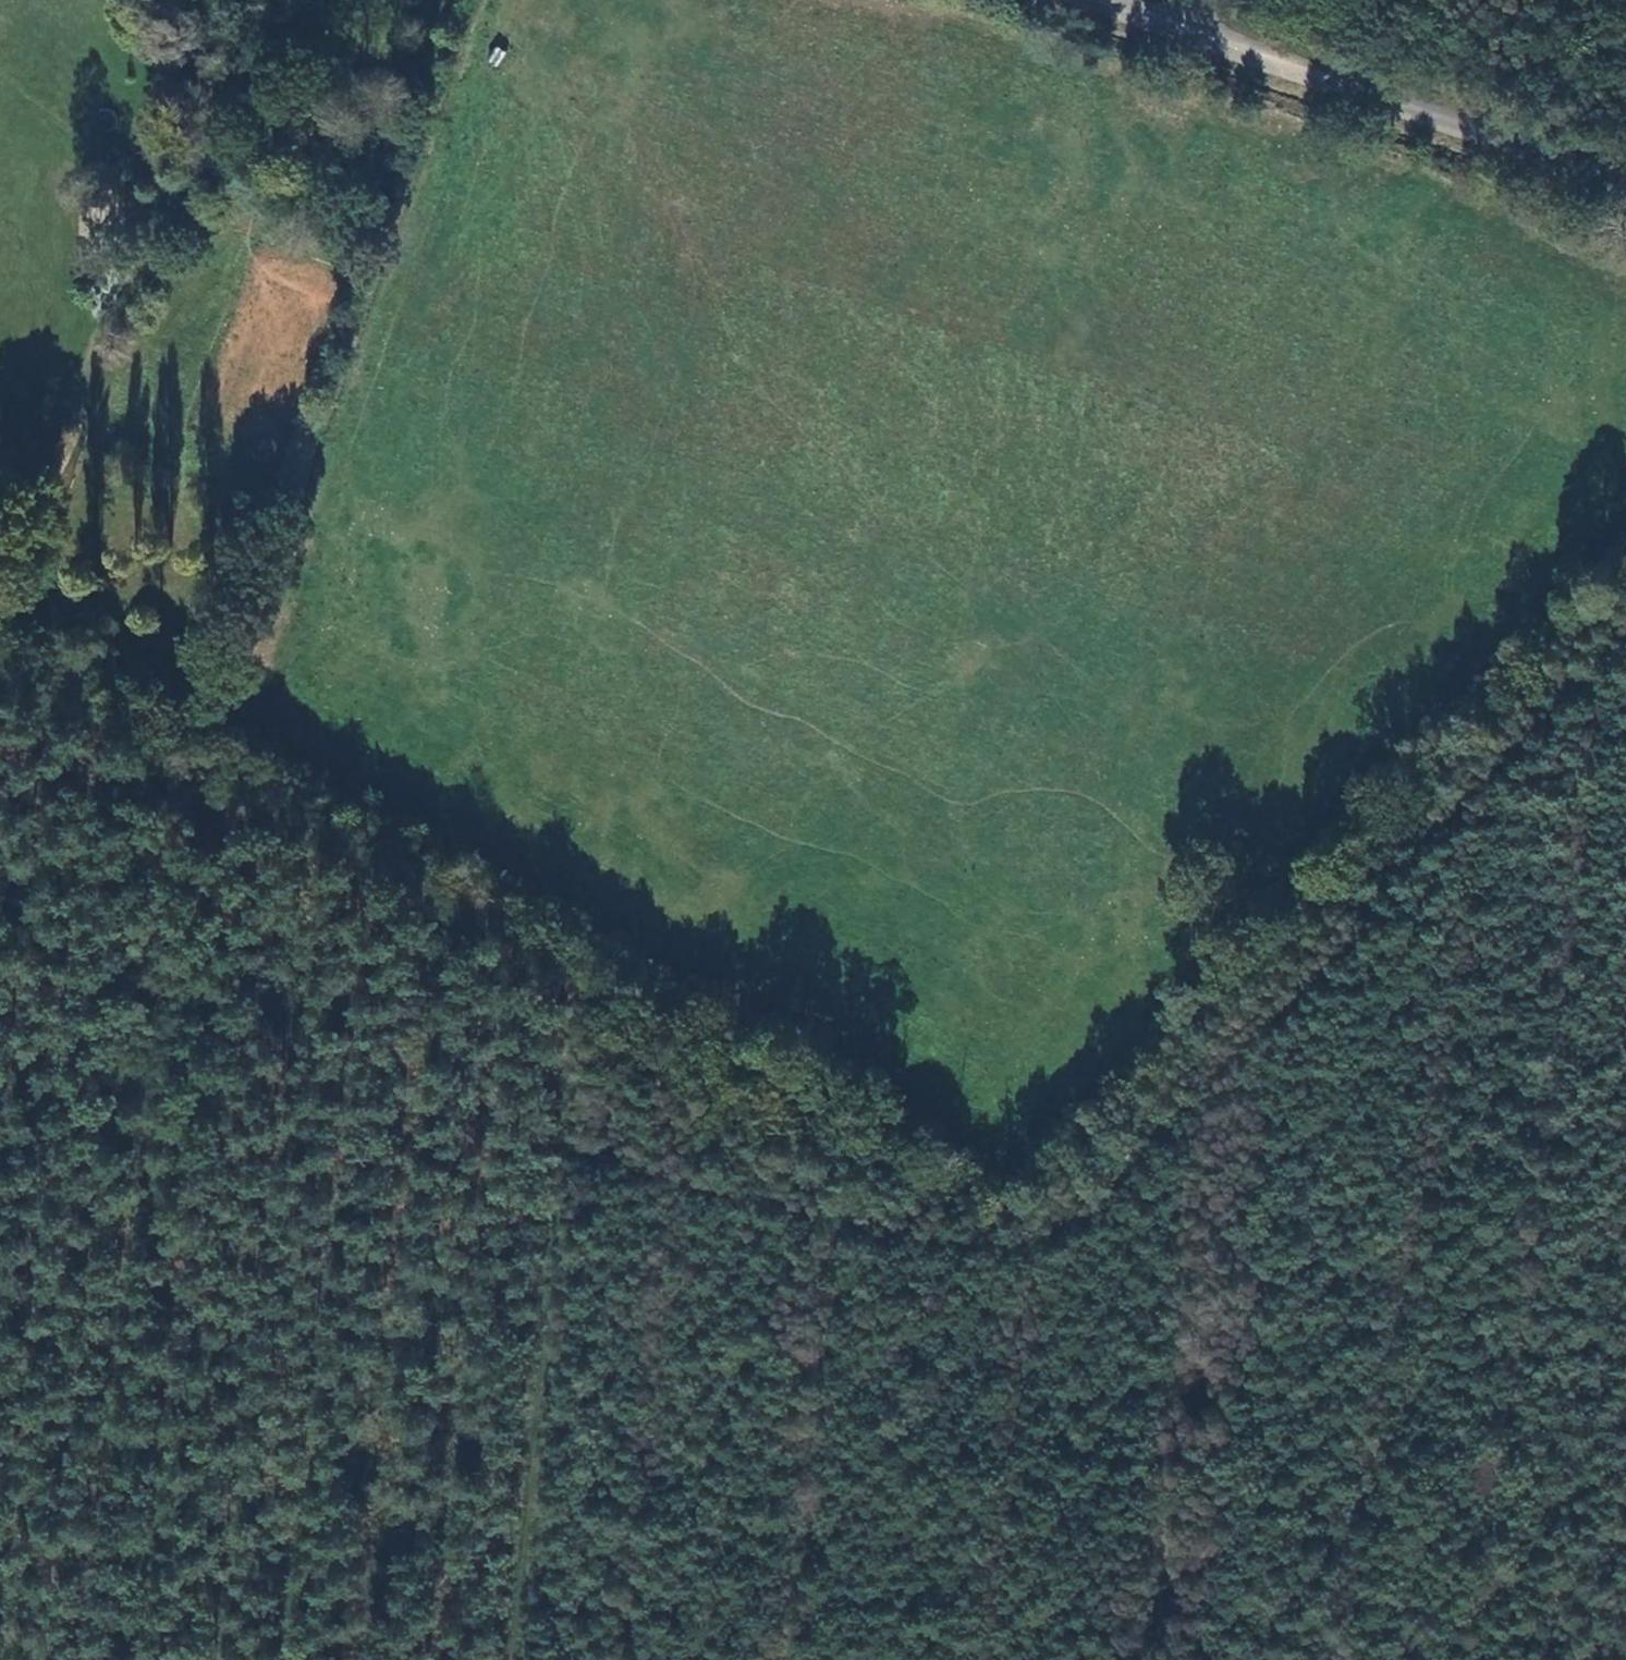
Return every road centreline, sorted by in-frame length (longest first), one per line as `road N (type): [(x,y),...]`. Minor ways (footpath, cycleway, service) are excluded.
road 1 (tertiary): [(1625,183),(1096,0)]

